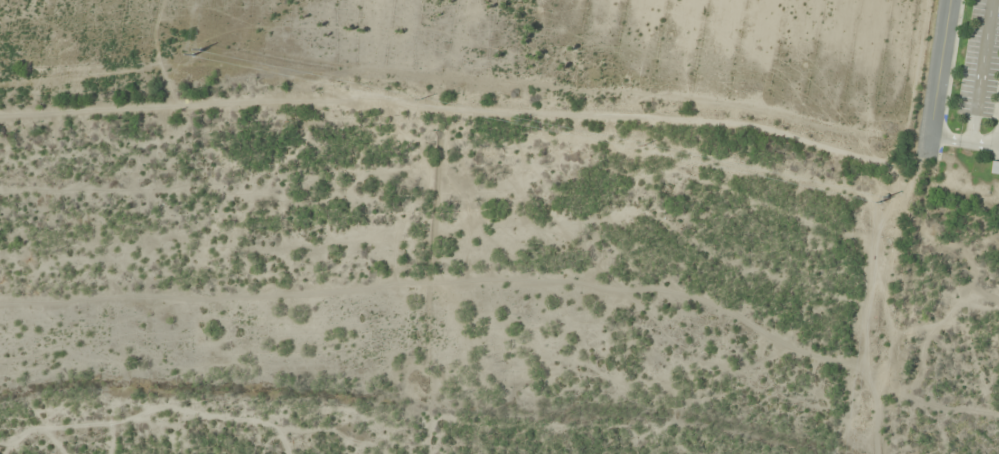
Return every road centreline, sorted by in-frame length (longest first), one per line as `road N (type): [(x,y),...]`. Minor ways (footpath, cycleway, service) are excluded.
road 1 (residential): [(949,0),(925,156)]

